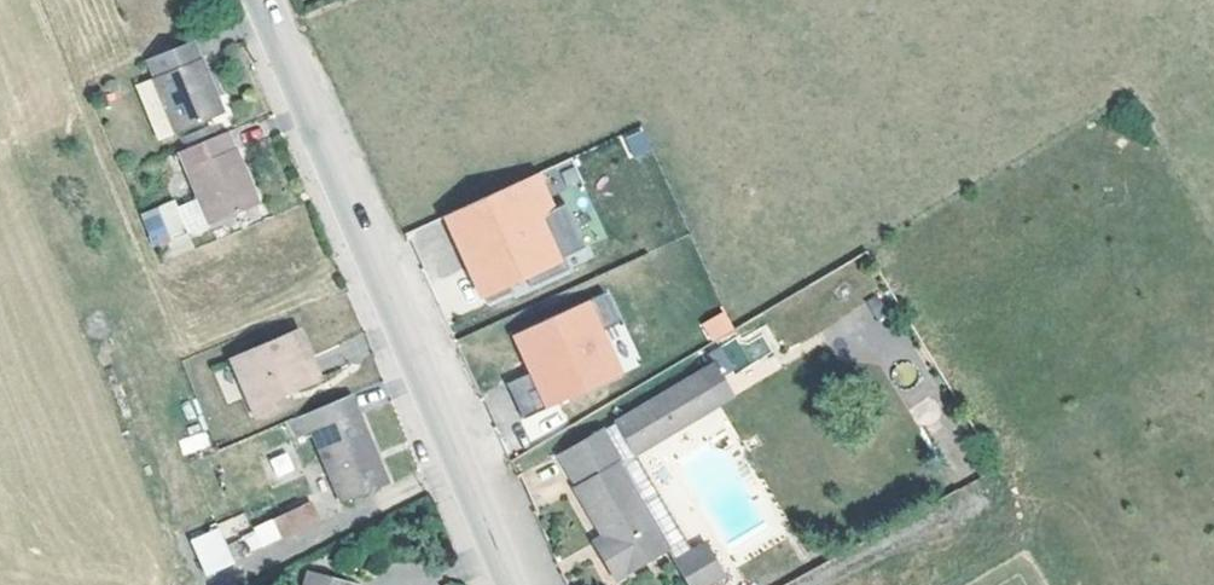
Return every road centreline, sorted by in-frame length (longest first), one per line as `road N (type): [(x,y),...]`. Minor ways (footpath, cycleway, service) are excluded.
road 1 (tertiary): [(513,584),(265,0)]

